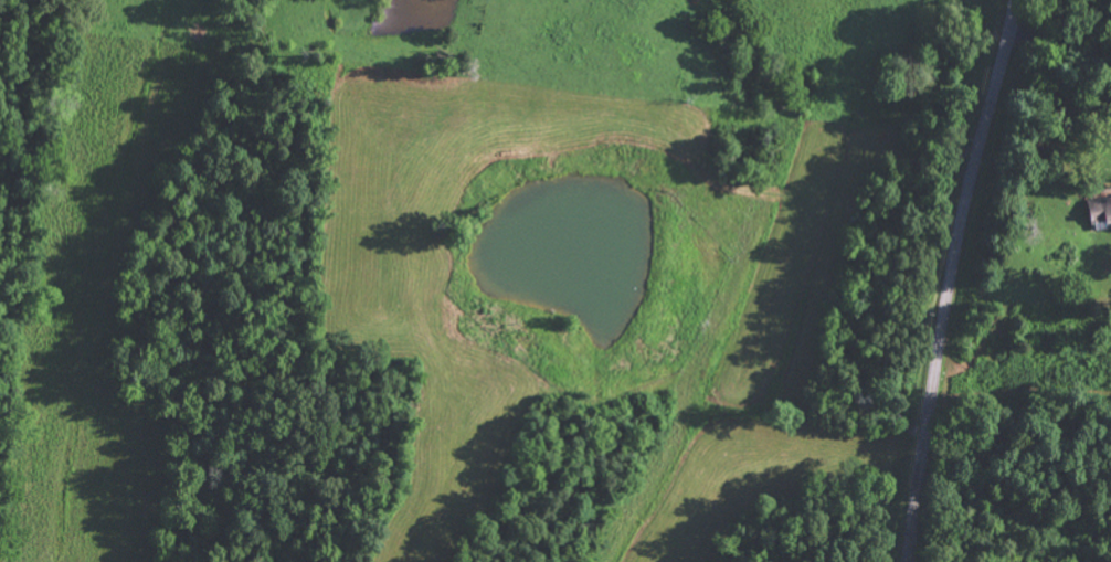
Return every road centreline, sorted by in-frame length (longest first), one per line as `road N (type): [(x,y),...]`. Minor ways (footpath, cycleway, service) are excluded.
road 1 (residential): [(908,561),(952,262),(1015,0)]

